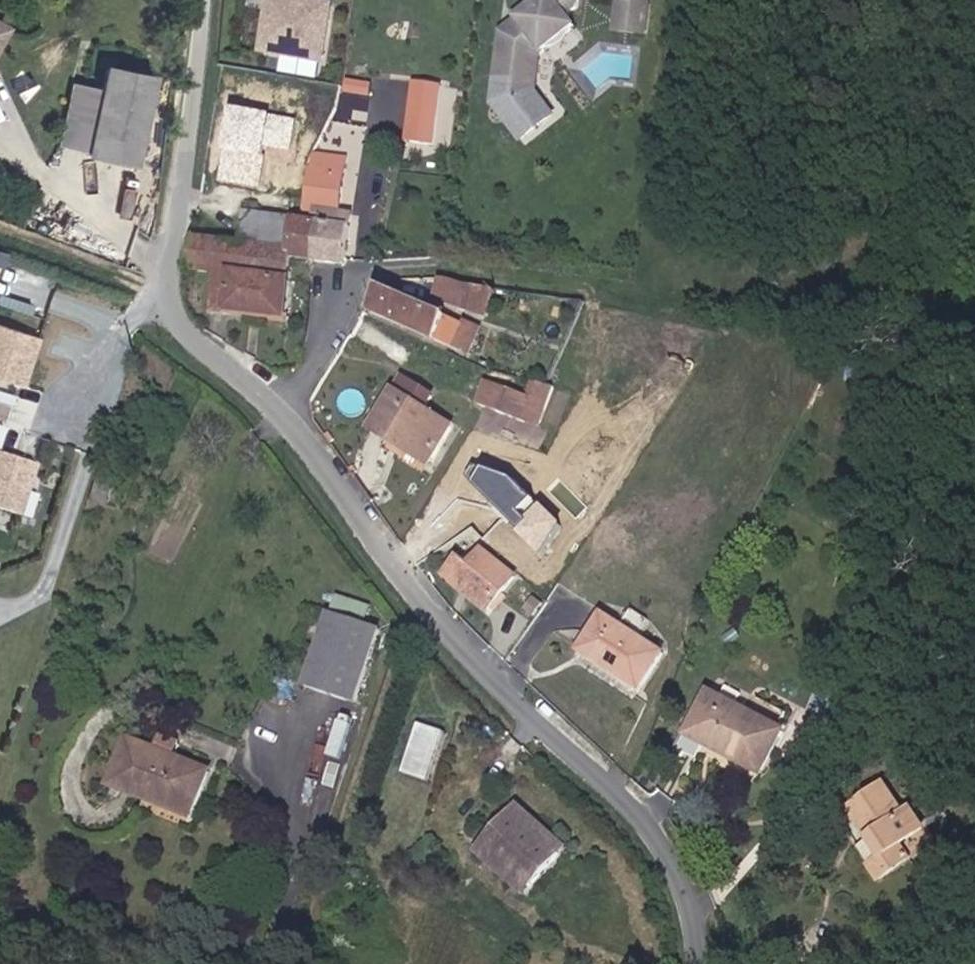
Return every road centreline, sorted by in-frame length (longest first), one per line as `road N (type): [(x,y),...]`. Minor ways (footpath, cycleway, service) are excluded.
road 1 (unclassified): [(696,963),(662,825),(487,680),(279,408),(189,333),(166,275),(202,0)]

